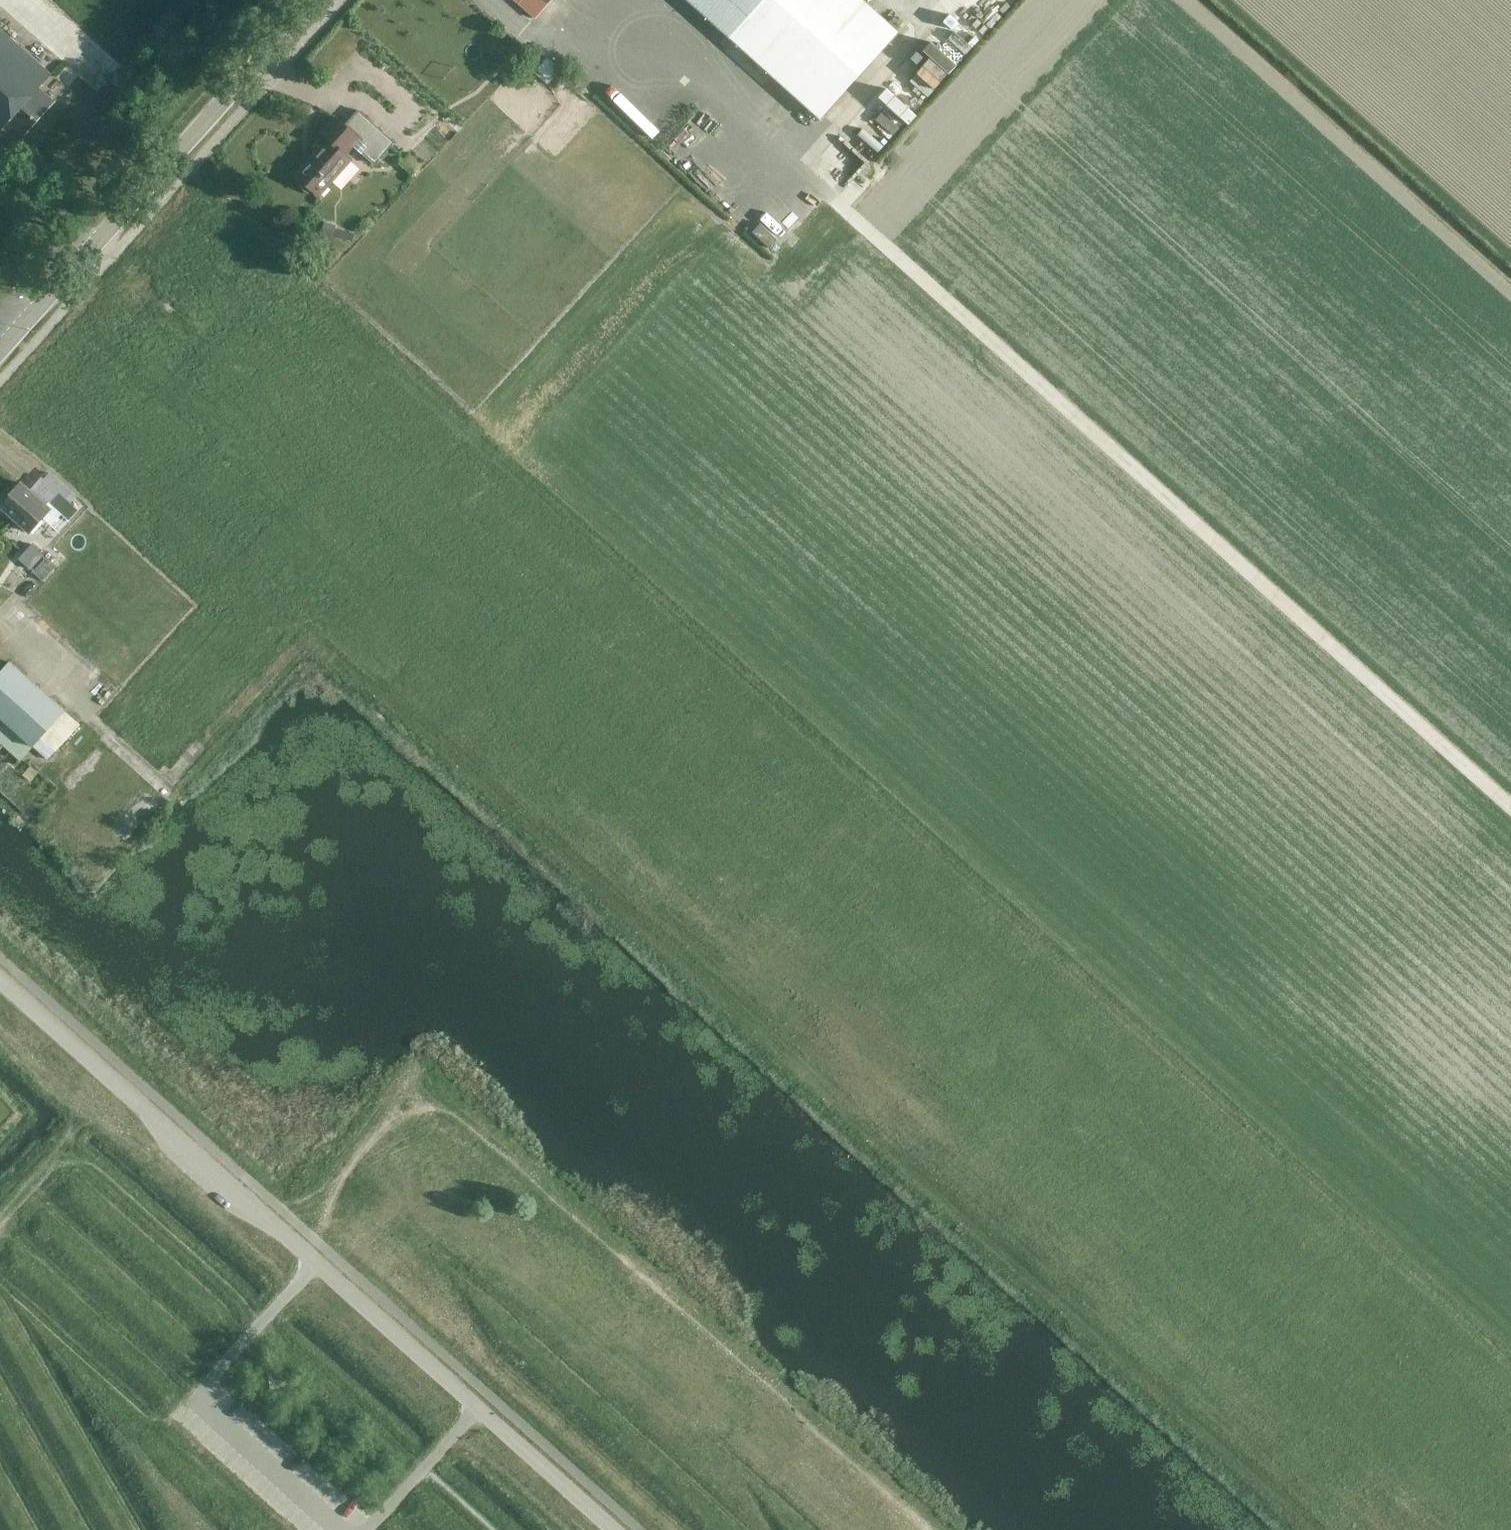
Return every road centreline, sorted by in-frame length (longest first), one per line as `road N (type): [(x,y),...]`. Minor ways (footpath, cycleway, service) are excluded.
road 1 (unclassified): [(615,1529),(0,979)]
road 2 (tertiary): [(0,350),(314,0)]

